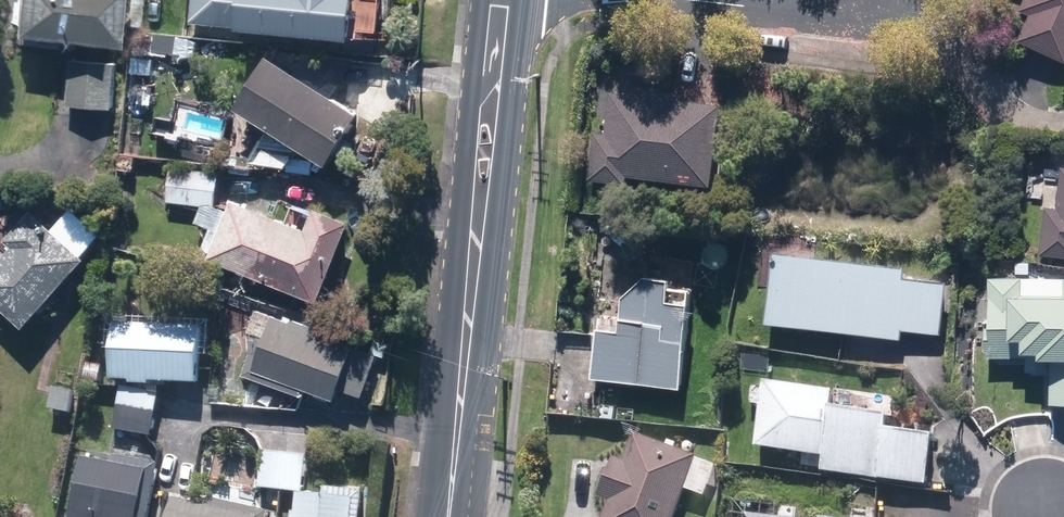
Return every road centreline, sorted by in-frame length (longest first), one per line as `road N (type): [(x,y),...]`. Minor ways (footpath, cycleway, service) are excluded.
road 1 (secondary): [(507,0),(455,516)]
road 2 (residential): [(707,0),(810,11),(841,0)]

